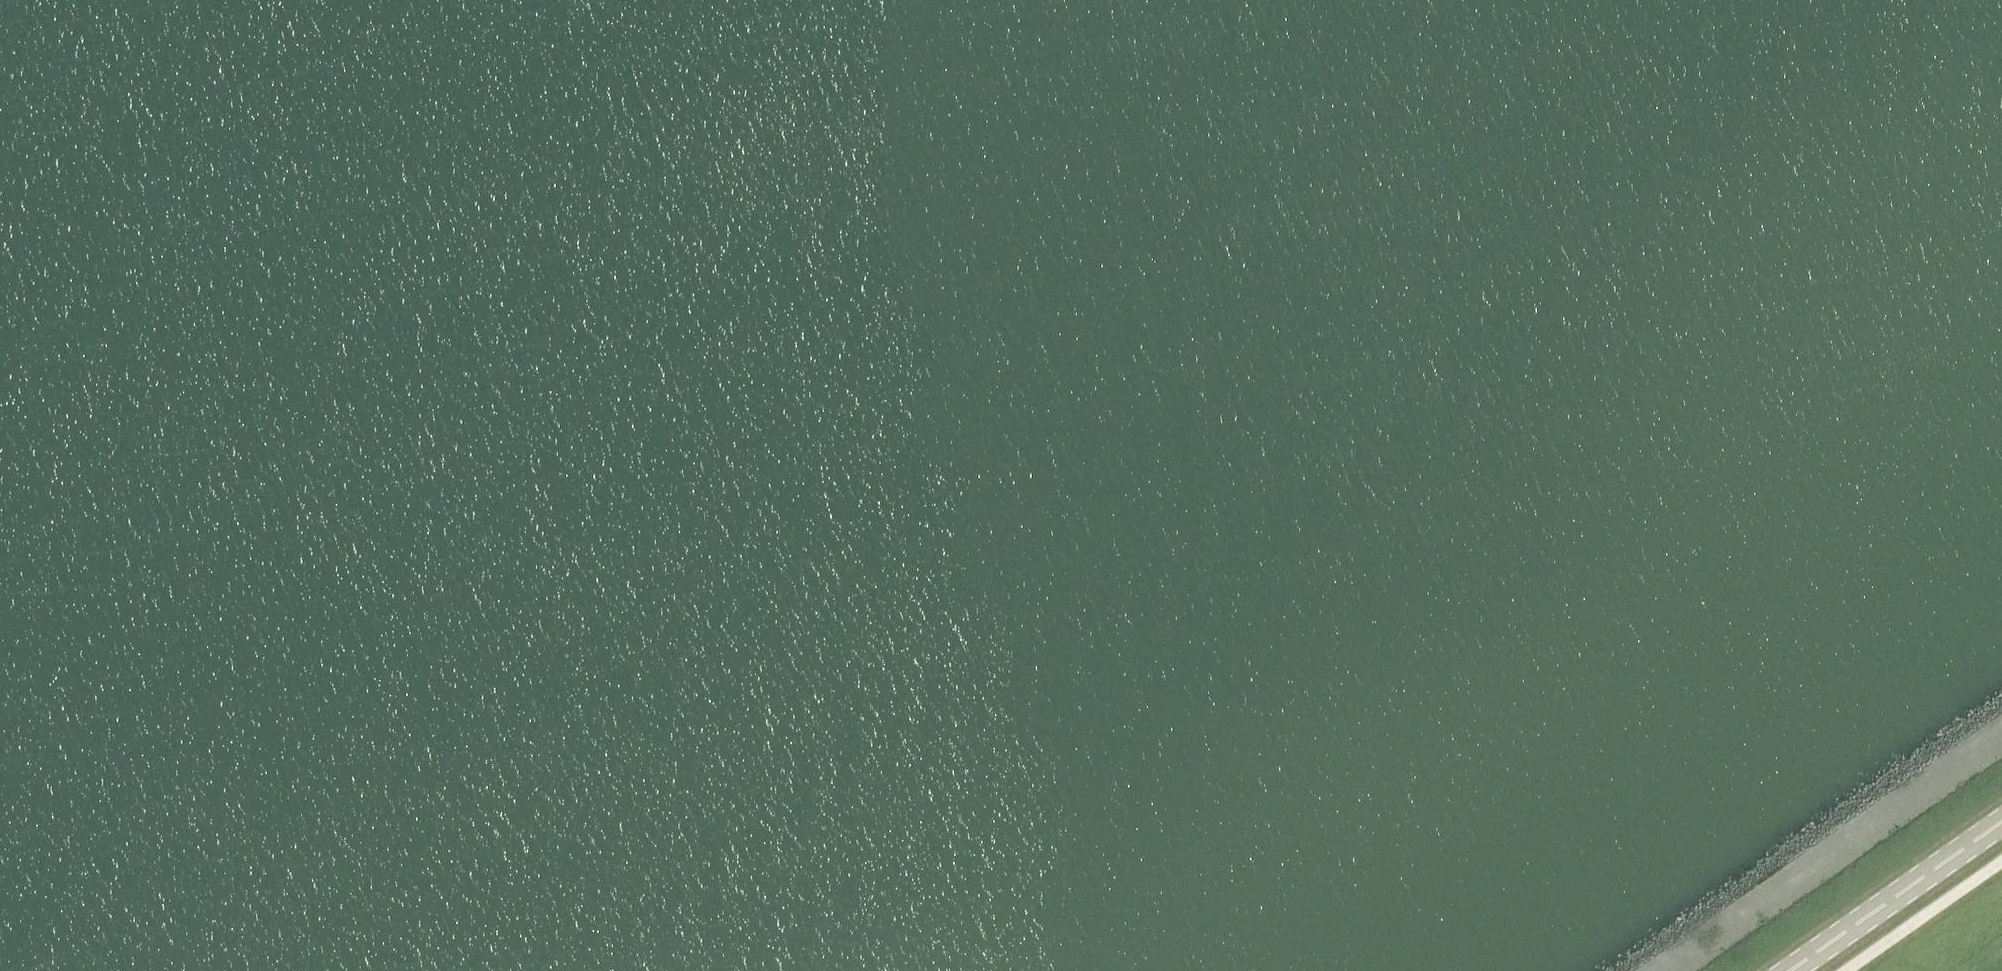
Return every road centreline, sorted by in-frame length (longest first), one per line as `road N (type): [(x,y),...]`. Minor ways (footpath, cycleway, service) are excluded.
road 1 (secondary): [(1749,970),(2001,788)]

